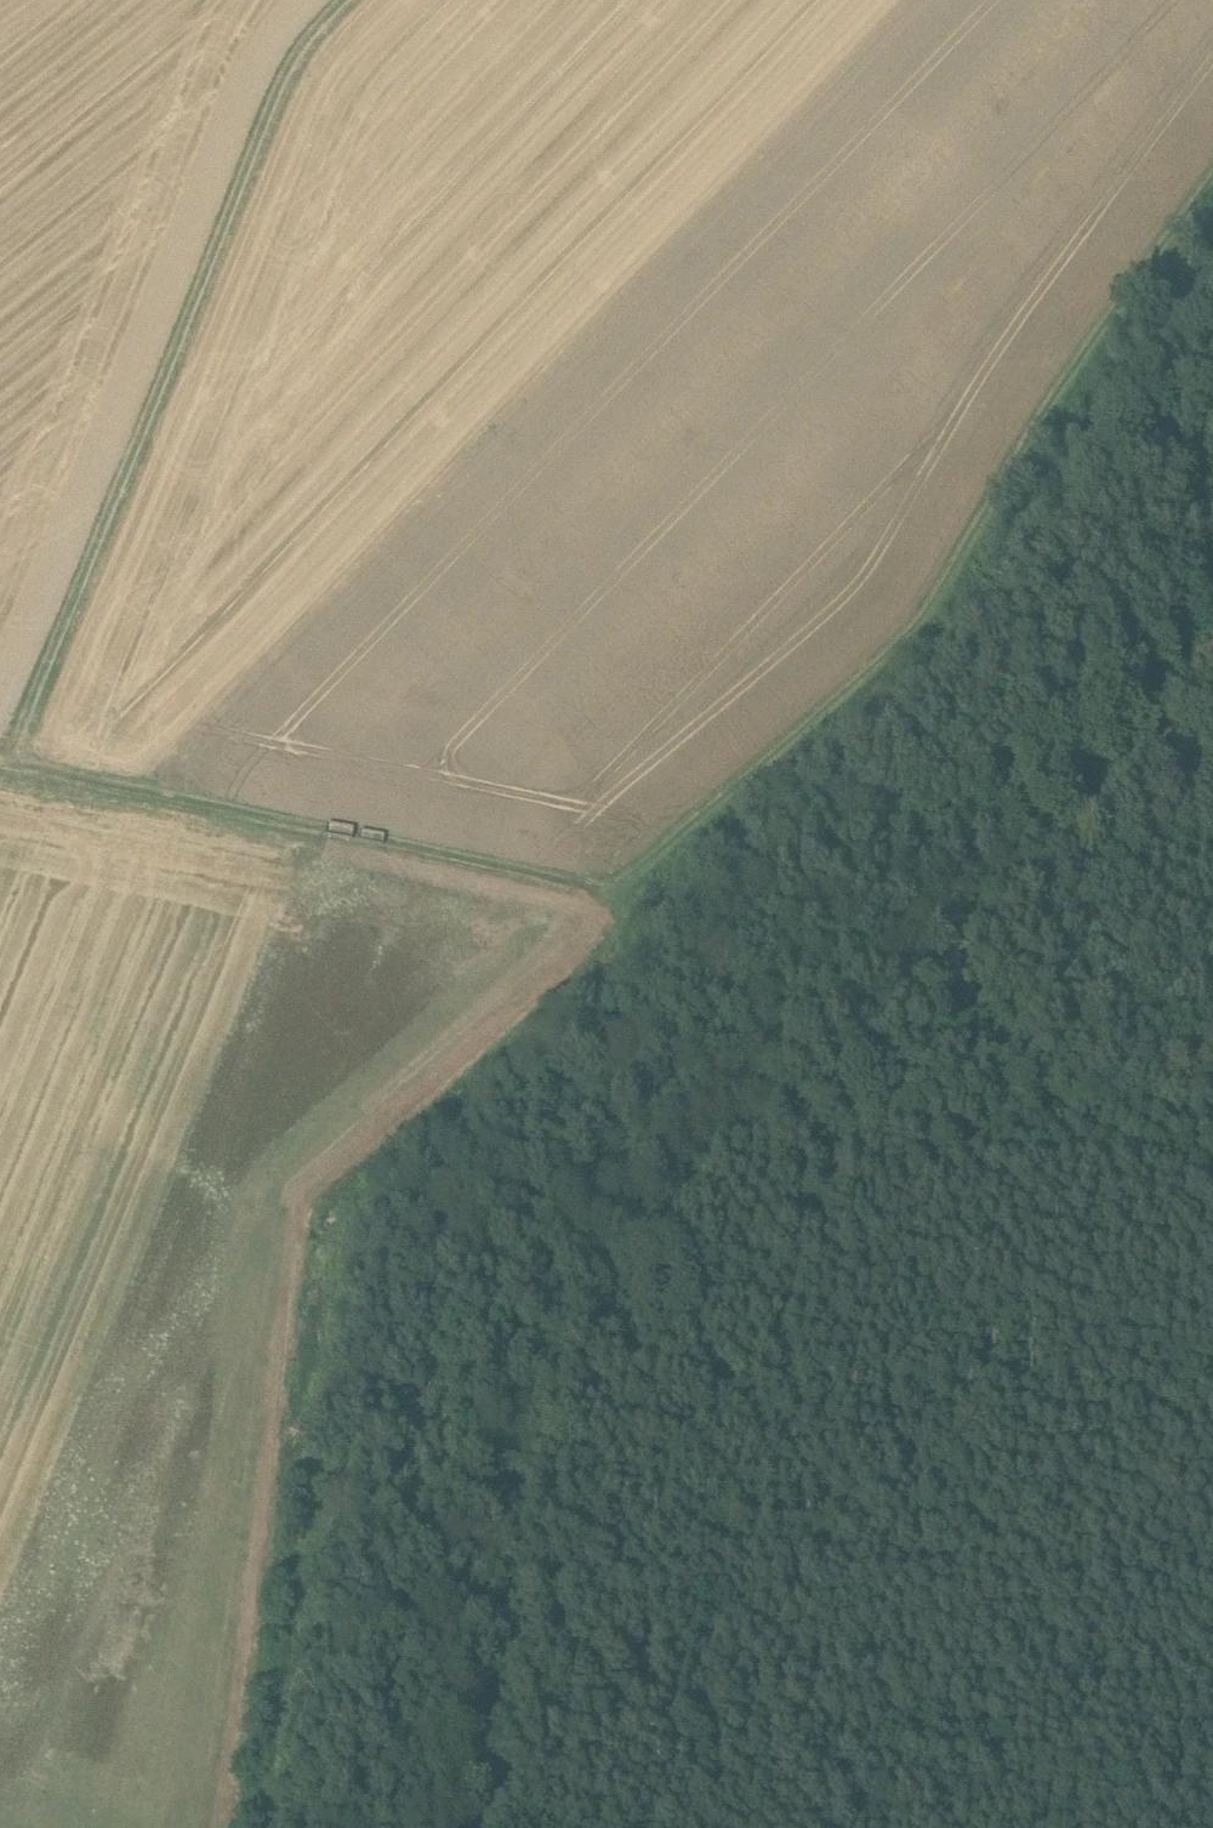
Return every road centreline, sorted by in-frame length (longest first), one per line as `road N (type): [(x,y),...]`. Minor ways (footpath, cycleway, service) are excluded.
road 1 (track): [(1212,701),(1175,750),(557,1328),(529,1407),(484,1827)]
road 2 (track): [(629,894),(951,638),(1126,351),(1212,236)]
road 3 (track): [(10,761),(280,95),(298,54),(341,0)]
road 4 (track): [(629,894),(10,761)]

